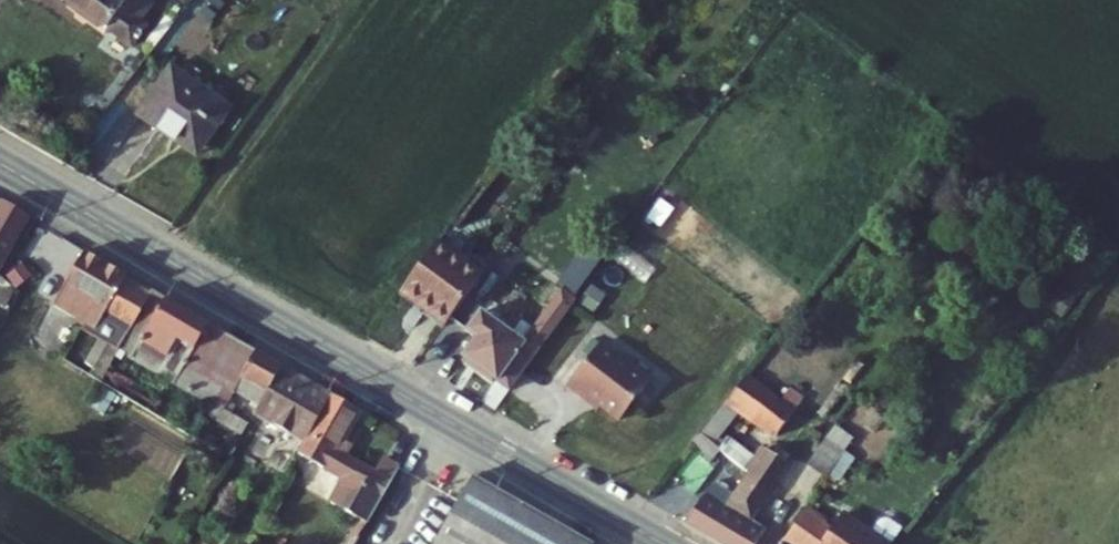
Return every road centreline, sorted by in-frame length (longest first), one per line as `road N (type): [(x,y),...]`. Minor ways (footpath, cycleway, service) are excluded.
road 1 (secondary): [(0,164),(663,543)]

